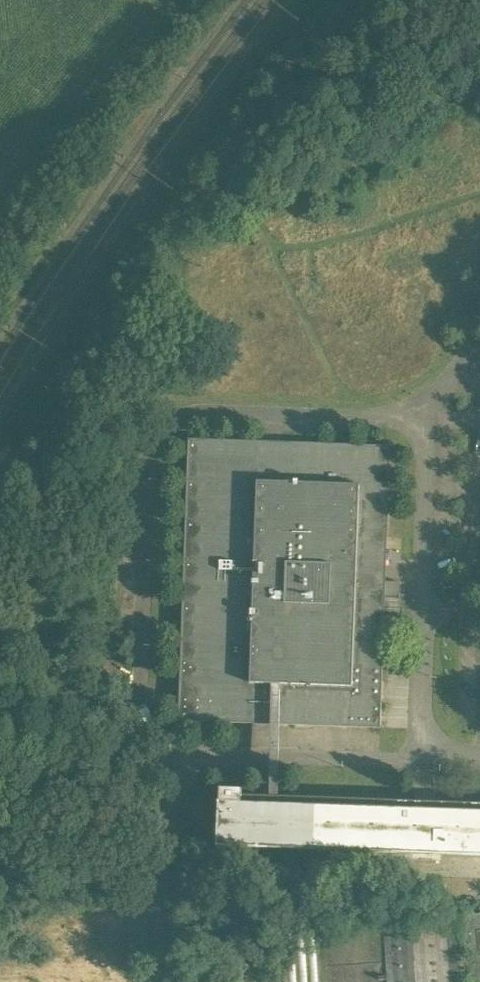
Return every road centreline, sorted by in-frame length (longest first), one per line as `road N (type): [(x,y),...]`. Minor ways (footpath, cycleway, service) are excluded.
road 1 (unclassified): [(170,762),(148,728),(138,689),(142,458),(151,442),(175,419),(202,411),(406,417),(423,411),(452,377),(479,368)]
road 2 (unclassified): [(170,762),(418,761)]
road 3 (unclassified): [(164,981),(170,762)]
road 4 (unclassified): [(479,571),(424,625),(418,761)]

